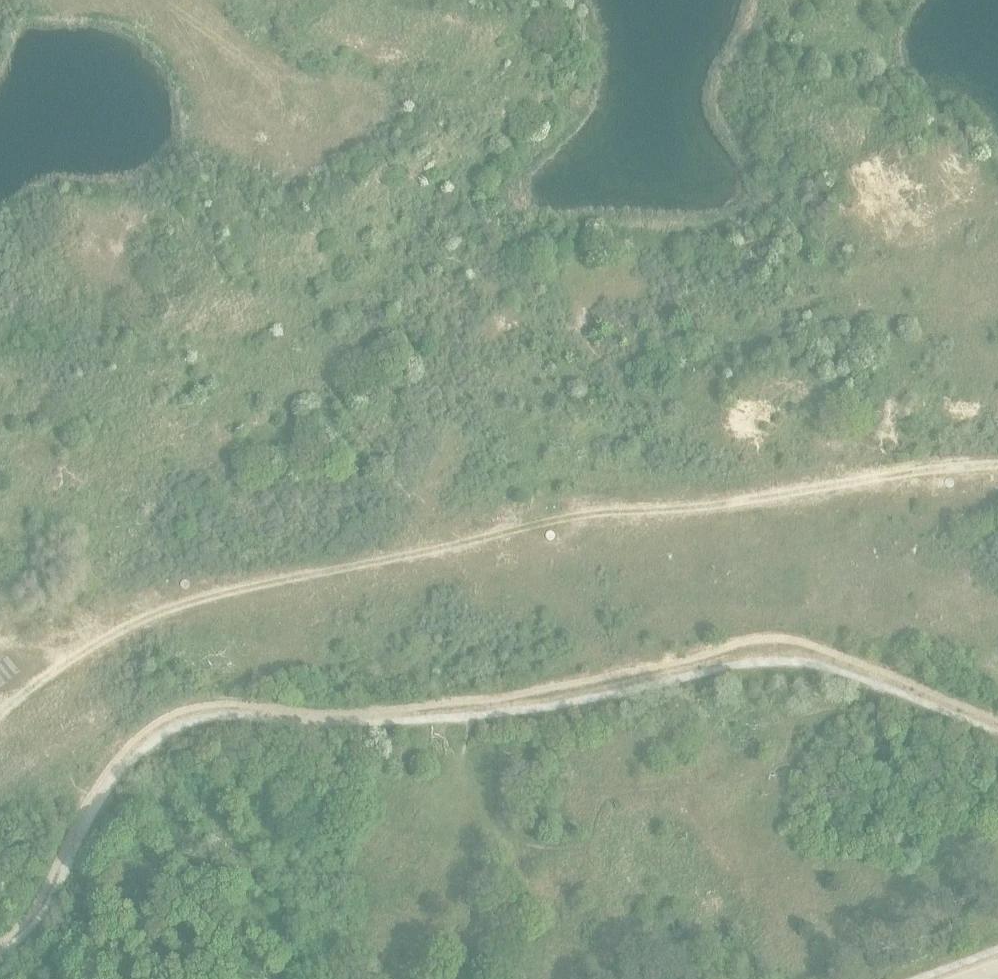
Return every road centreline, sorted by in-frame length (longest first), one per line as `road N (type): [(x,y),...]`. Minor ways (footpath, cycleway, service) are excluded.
road 1 (track): [(0,716),(50,675),(172,606),(578,516),(997,466)]

